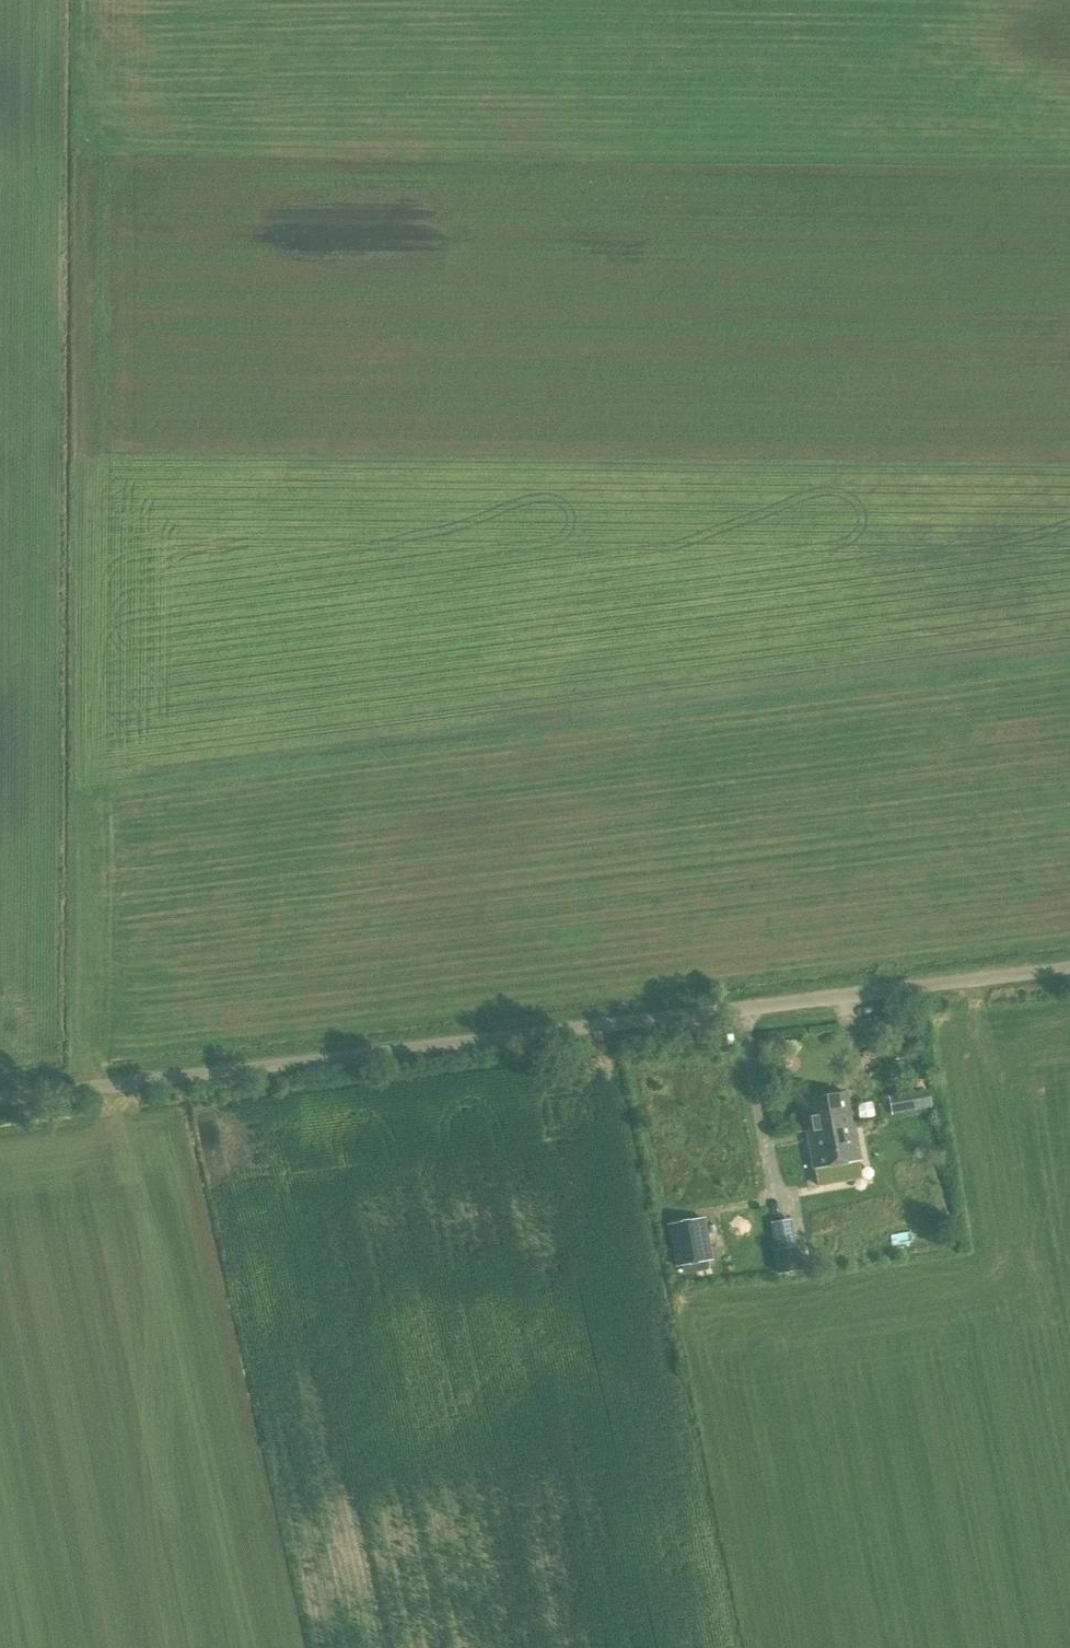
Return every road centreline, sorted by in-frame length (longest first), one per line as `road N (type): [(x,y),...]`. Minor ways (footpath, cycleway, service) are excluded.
road 1 (unclassified): [(0,1104),(1069,971)]

